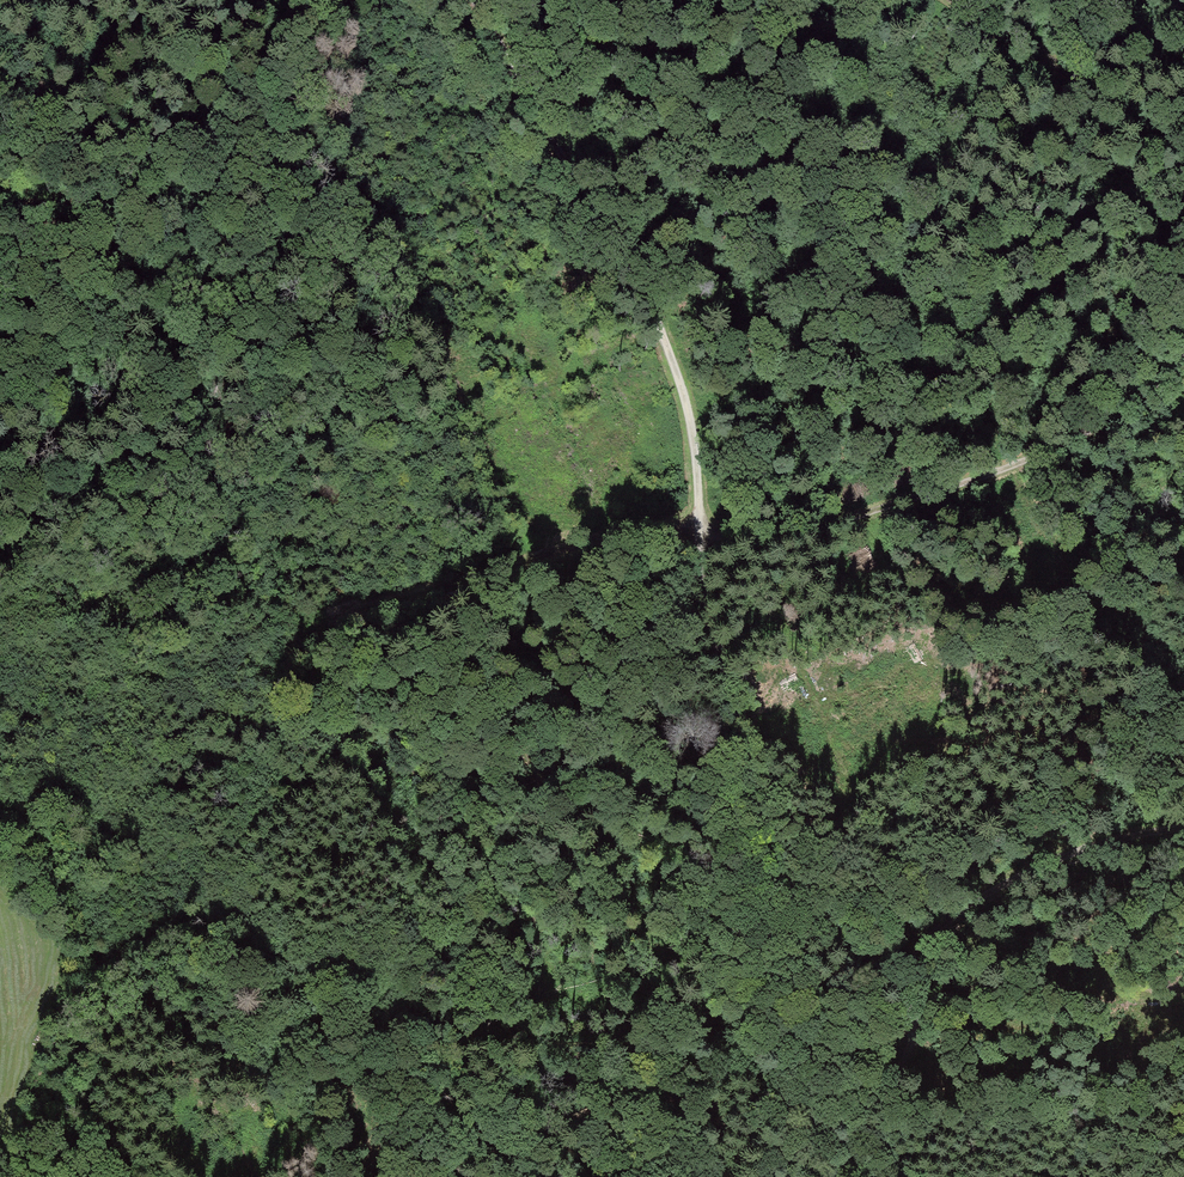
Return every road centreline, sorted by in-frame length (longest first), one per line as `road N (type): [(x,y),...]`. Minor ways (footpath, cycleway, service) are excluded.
road 1 (track): [(290,0),(242,90),(200,222),(193,436),(159,655)]
road 2 (track): [(480,0),(522,88),(628,255),(679,379),(696,469),(697,530)]
road 3 (track): [(159,655),(370,608),(607,536),(697,530)]
road 4 (track): [(697,530),(784,538),(1032,458),(1117,413),(1183,355)]
road 5 (track): [(697,530),(701,594),(783,861),(809,901),(894,971)]
road 6 (track): [(1183,827),(1034,868),(918,943),(894,971)]
road 7 (track): [(1183,185),(1126,115),(949,0)]
road 8 (track): [(159,655),(0,847)]
road 9 (track): [(894,971),(910,1006),(913,1036),(860,1116),(838,1176)]

